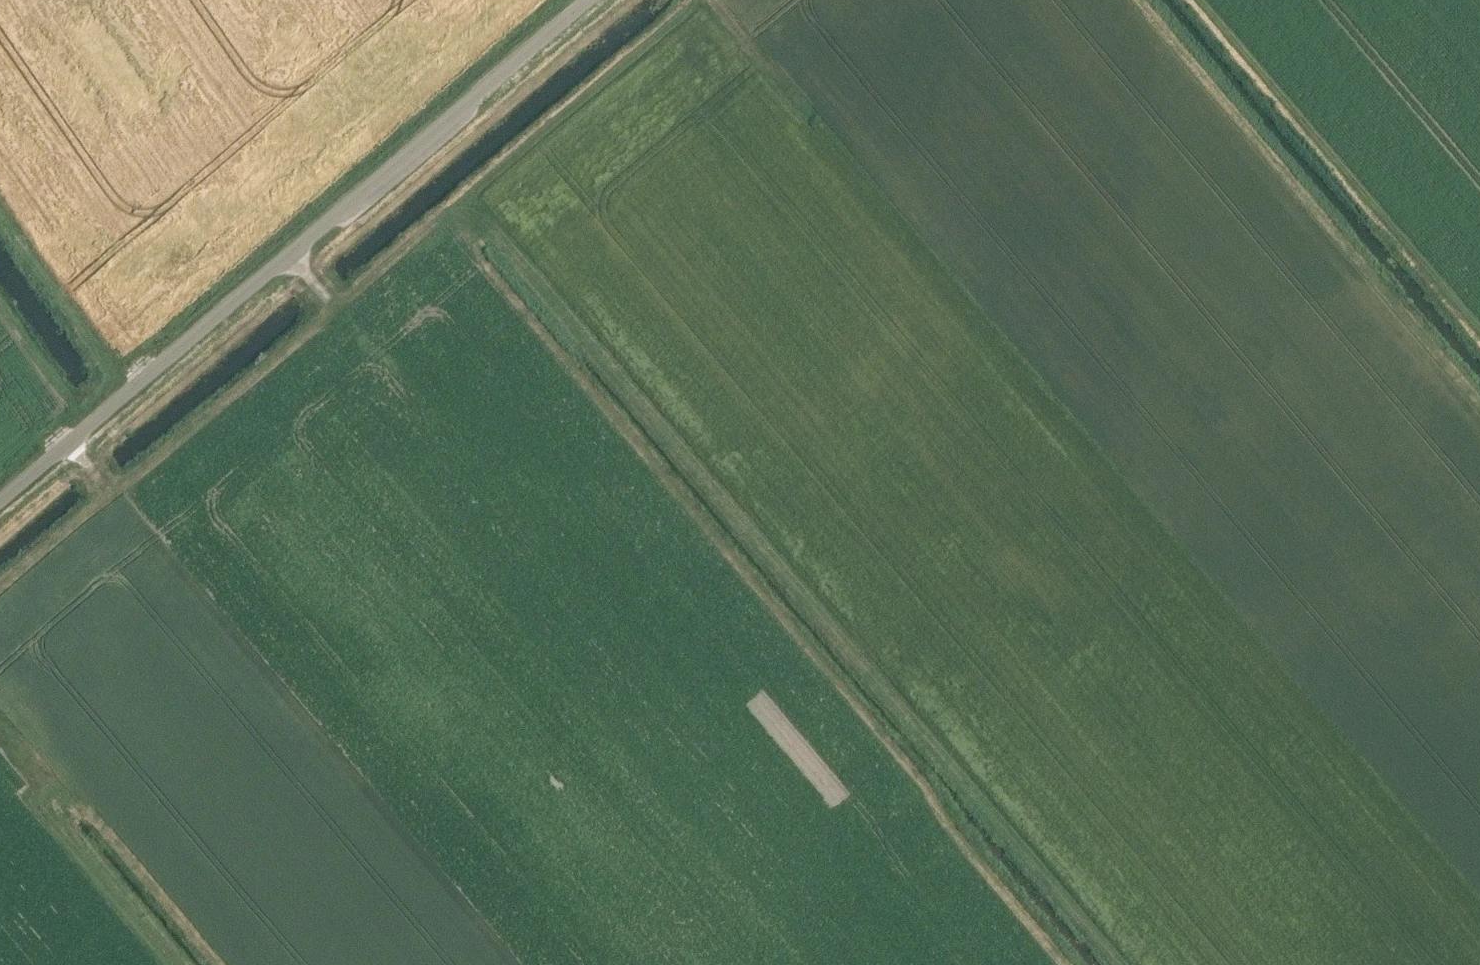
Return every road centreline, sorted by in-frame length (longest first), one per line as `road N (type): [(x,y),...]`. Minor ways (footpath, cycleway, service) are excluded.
road 1 (unclassified): [(587,0),(0,501)]

